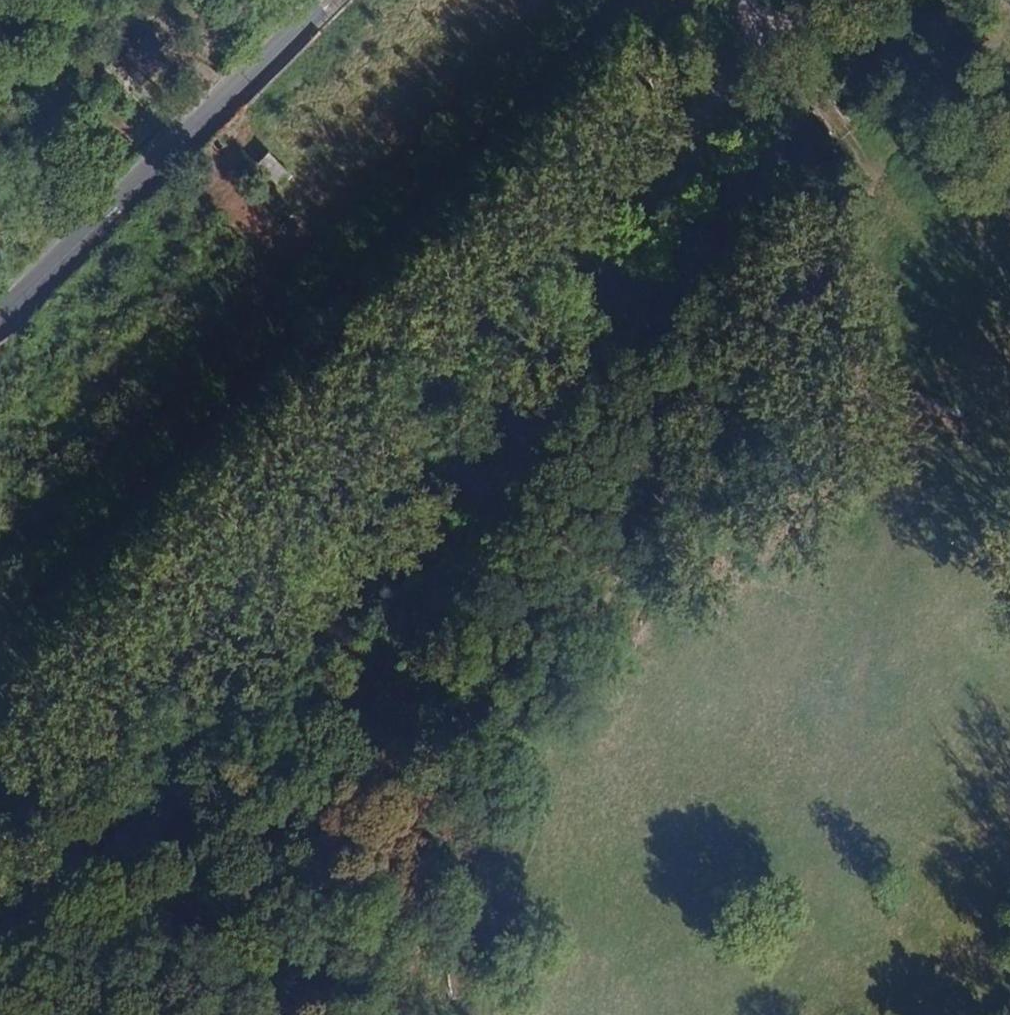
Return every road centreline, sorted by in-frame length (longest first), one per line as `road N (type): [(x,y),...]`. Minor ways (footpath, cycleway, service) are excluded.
road 1 (tertiary): [(0,308),(321,0)]

